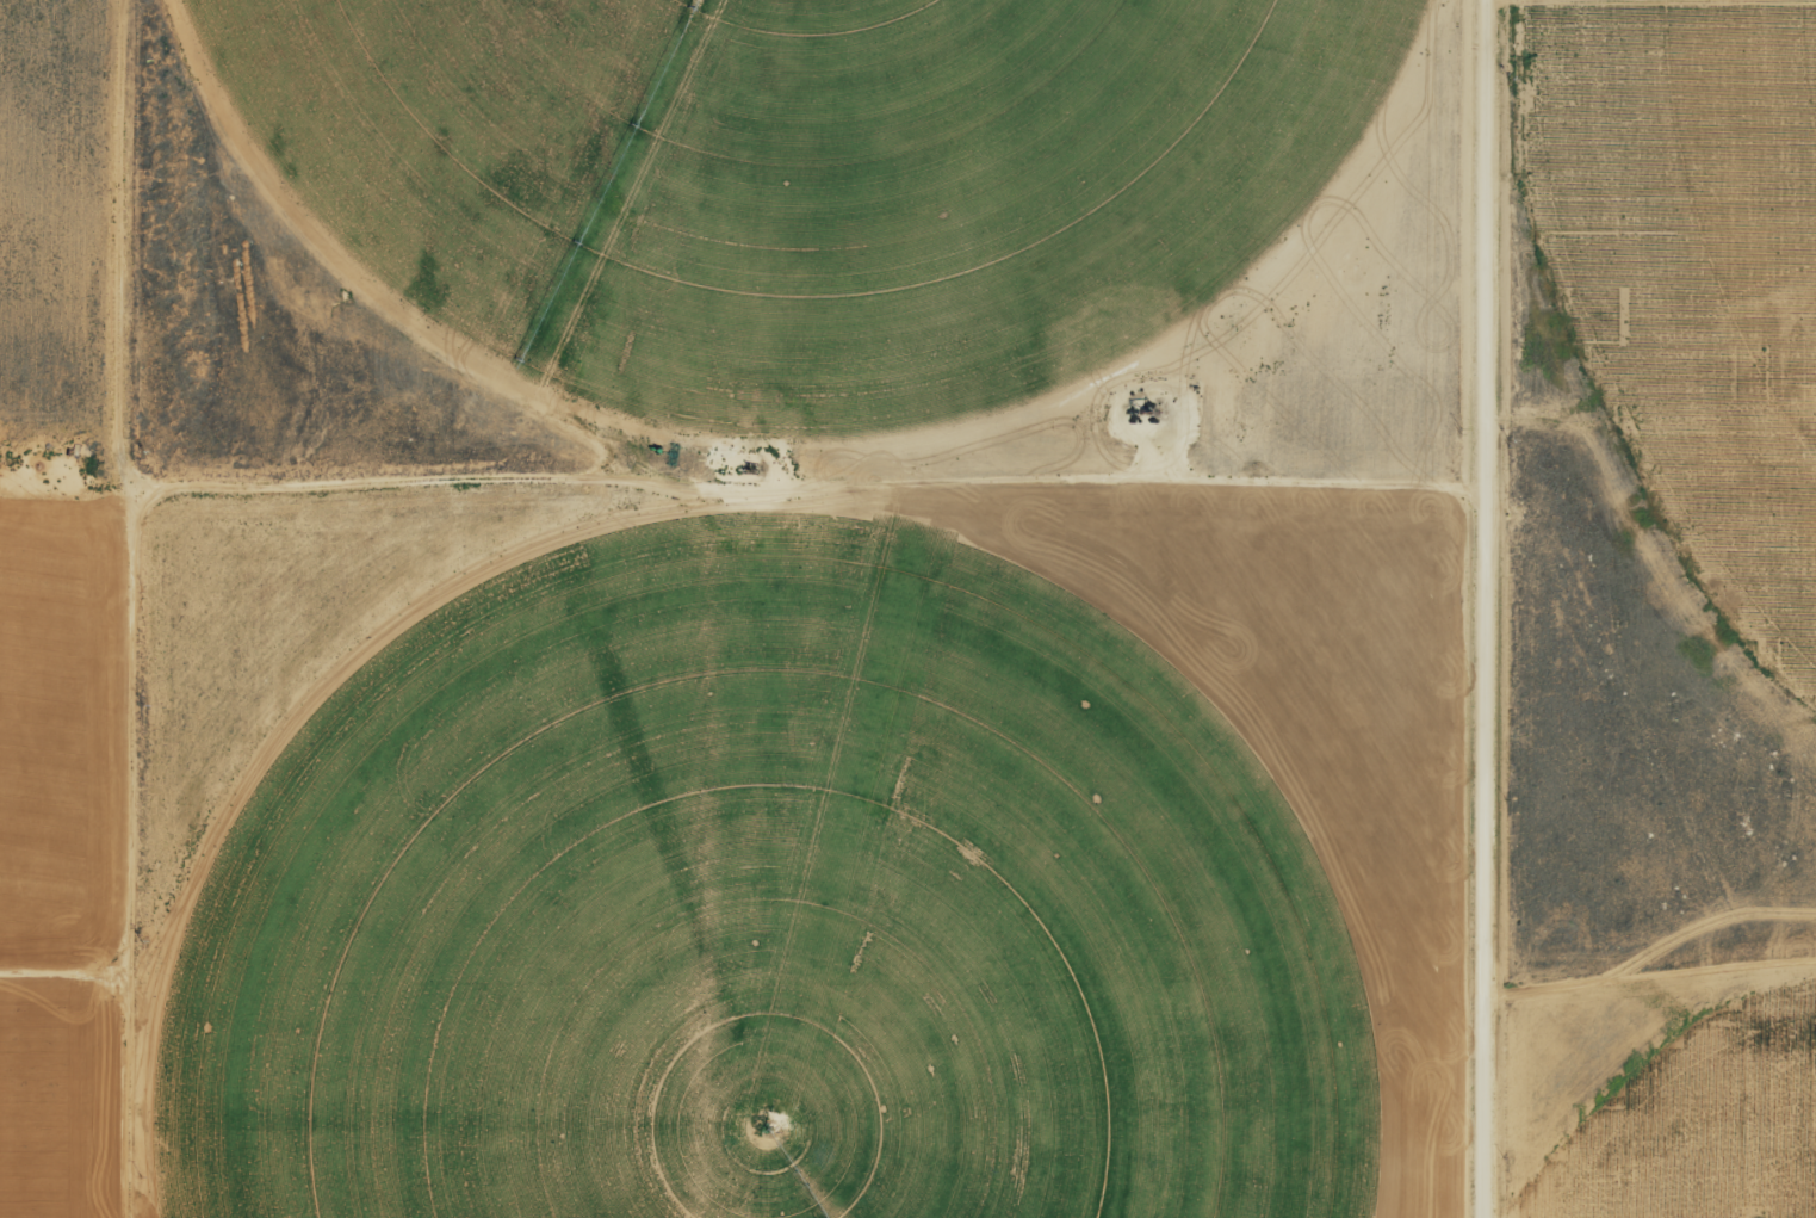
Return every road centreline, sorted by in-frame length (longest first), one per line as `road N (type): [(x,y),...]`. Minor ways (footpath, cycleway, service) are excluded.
road 1 (residential): [(135,1217),(140,0)]
road 2 (residential): [(1510,1217),(1505,0)]

